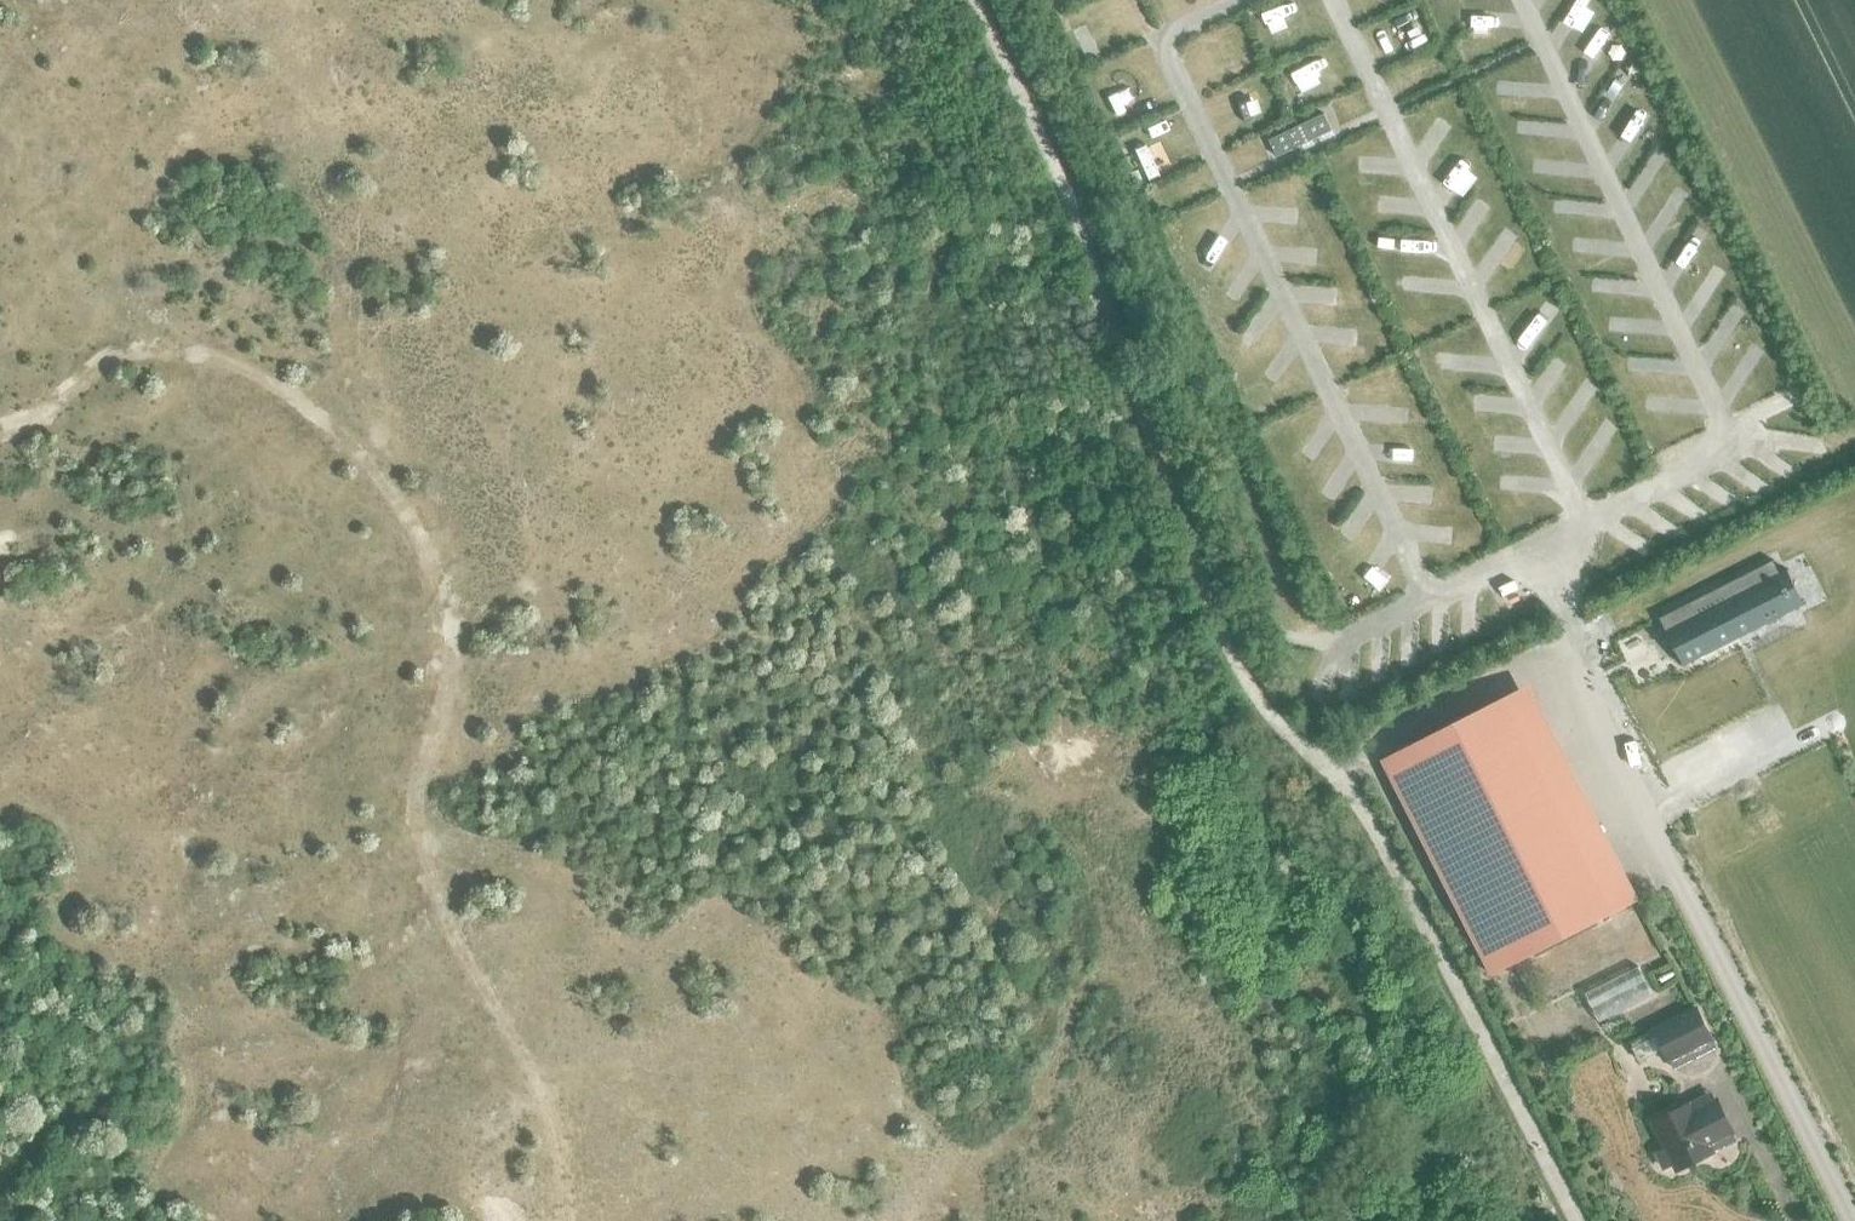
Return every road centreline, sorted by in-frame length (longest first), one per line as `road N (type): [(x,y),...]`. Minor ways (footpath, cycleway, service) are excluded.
road 1 (track): [(571,1220),(553,1112),(518,1030),(449,921),(419,821),(444,627),(416,533),(349,445),(279,386),(210,357),(149,349),(94,369),(32,418),(0,427)]

